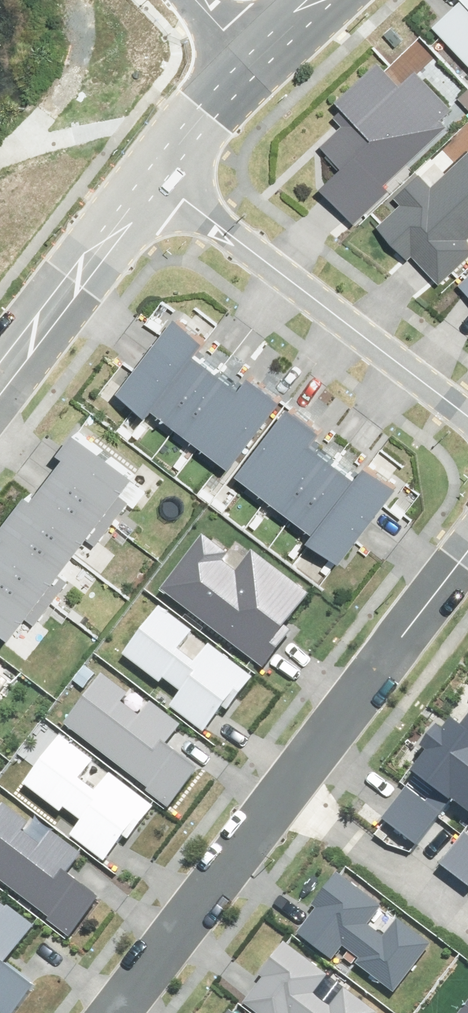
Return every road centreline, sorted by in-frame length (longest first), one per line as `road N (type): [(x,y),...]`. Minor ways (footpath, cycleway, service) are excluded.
road 1 (residential): [(142,190),(467,434)]
road 2 (residential): [(268,790),(467,546)]
road 3 (residential): [(101,1012),(268,790)]
road 4 (residential): [(268,790),(467,939)]
road 5 (residential): [(0,377),(142,190)]
road 6 (residential): [(254,61),(142,190)]

